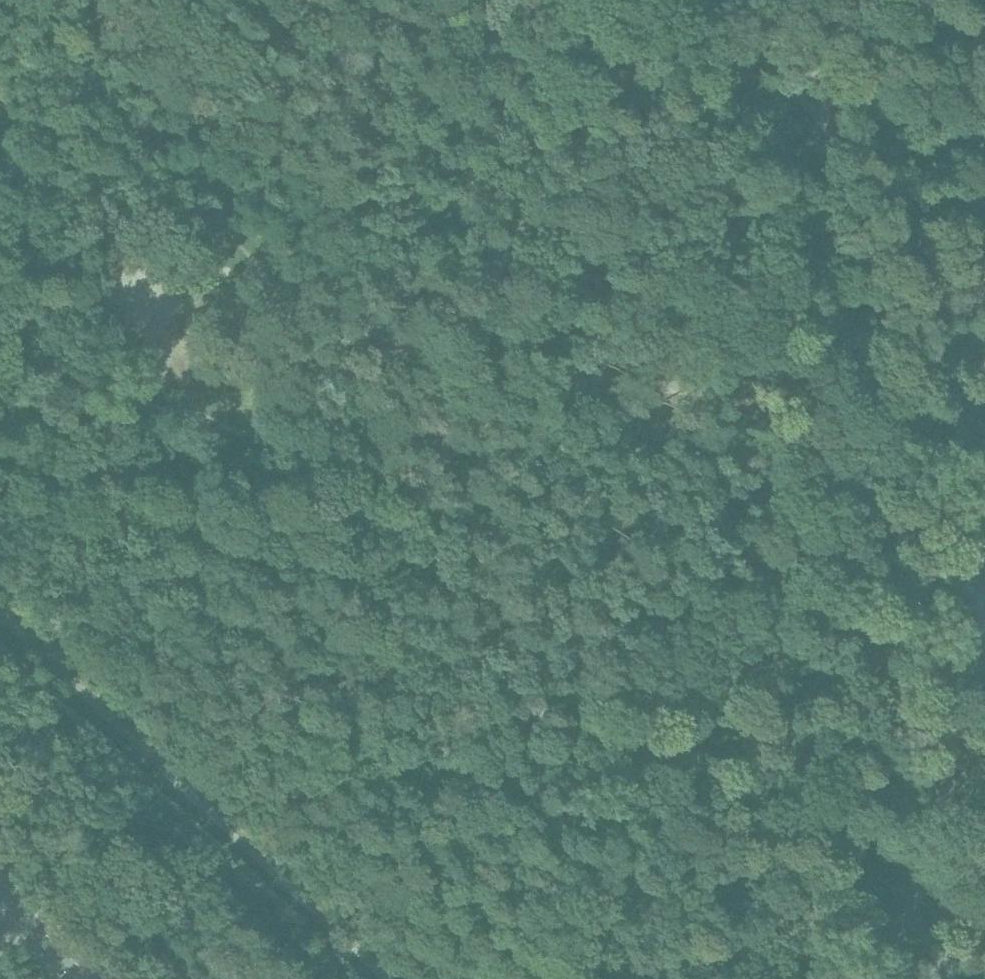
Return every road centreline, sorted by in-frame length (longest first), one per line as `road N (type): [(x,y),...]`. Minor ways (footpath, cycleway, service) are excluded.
road 1 (residential): [(984,618),(893,978)]
road 2 (residential): [(937,978),(984,788)]

